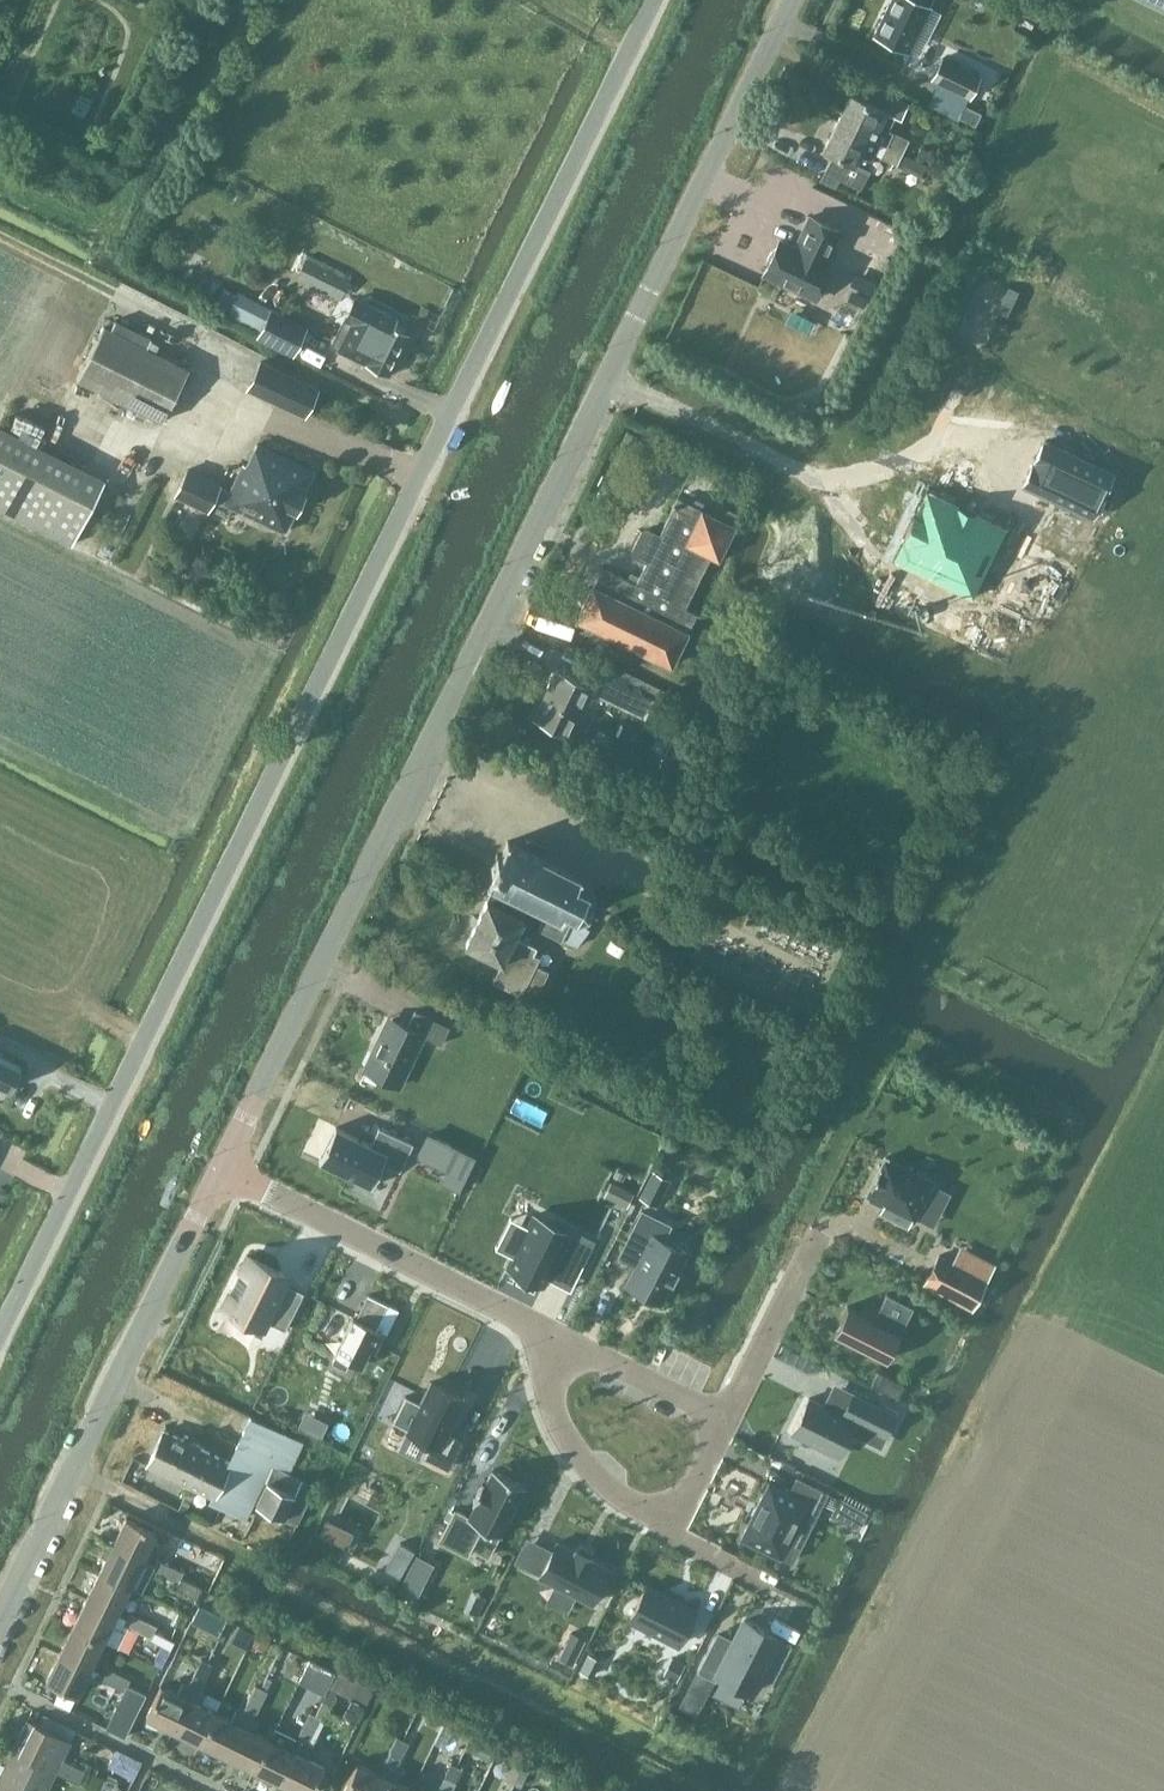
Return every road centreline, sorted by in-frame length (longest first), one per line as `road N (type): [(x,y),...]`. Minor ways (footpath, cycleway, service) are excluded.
road 1 (unclassified): [(0,1331),(655,0)]
road 2 (tertiary): [(221,1169),(792,0)]
road 3 (tertiary): [(0,1617),(221,1169)]
road 4 (residential): [(221,1169),(542,1335)]
road 5 (residential): [(542,1335),(554,1395),(579,1452),(613,1493),(667,1535)]
road 6 (track): [(602,381),(802,477)]
road 7 (residential): [(817,1228),(721,1428)]
road 8 (residential): [(542,1335),(721,1428)]
road 9 (track): [(248,1555),(74,1469)]

